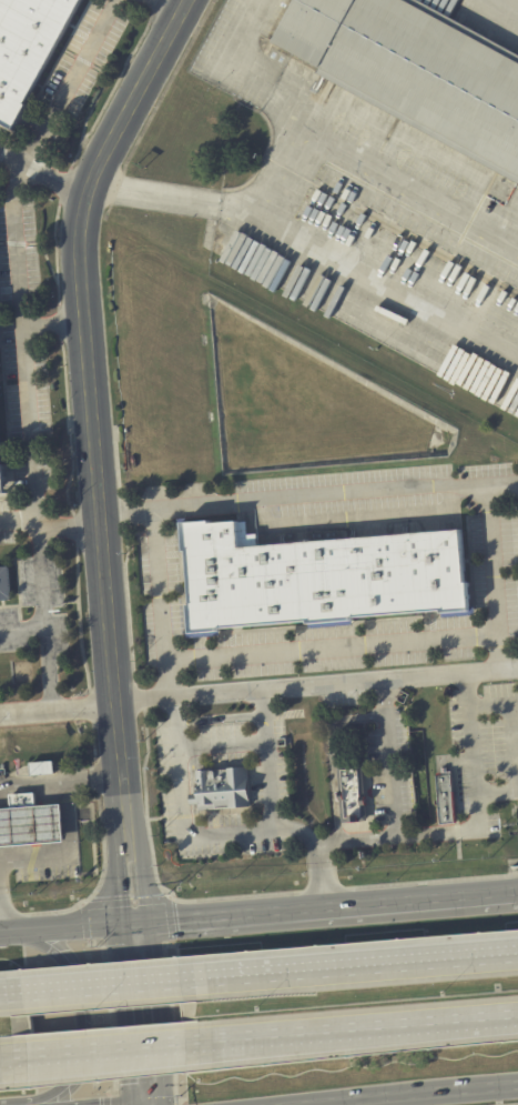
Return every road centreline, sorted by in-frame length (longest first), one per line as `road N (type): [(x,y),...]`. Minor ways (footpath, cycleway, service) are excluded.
road 1 (tertiary): [(190,0),(89,194),(80,235),(133,921)]
road 2 (secondary): [(515,890),(133,921)]
road 3 (motorway): [(517,951),(179,978)]
road 4 (motorway): [(183,1046),(517,1017)]
road 5 (secondary): [(42,1104),(68,1084),(79,1059),(77,982),(61,952),(17,930)]
road 6 (secondary): [(324,1104),(517,1085)]
road 7 (secondary): [(133,921),(148,1104)]
road 8 (motorway): [(179,978),(23,992)]
road 9 (motorway): [(31,1059),(183,1046)]
road 10 (secondary): [(133,921),(0,931)]

